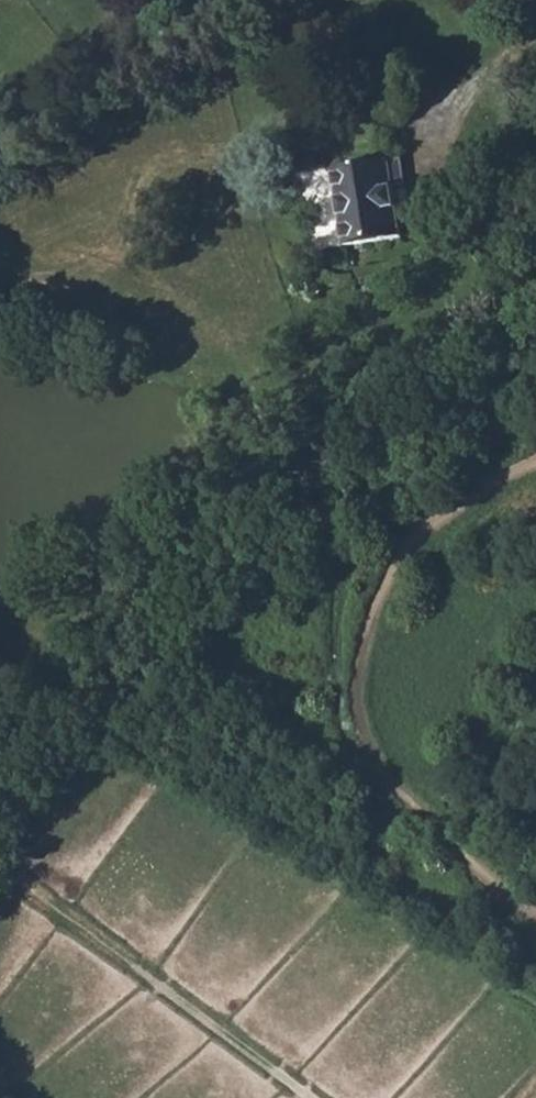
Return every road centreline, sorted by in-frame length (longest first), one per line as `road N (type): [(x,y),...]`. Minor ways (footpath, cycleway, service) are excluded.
road 1 (track): [(535,291),(392,416),(268,506),(64,699),(0,780)]
road 2 (track): [(535,465),(469,498),(402,562),(357,646),(364,749),(440,834),(535,915)]

